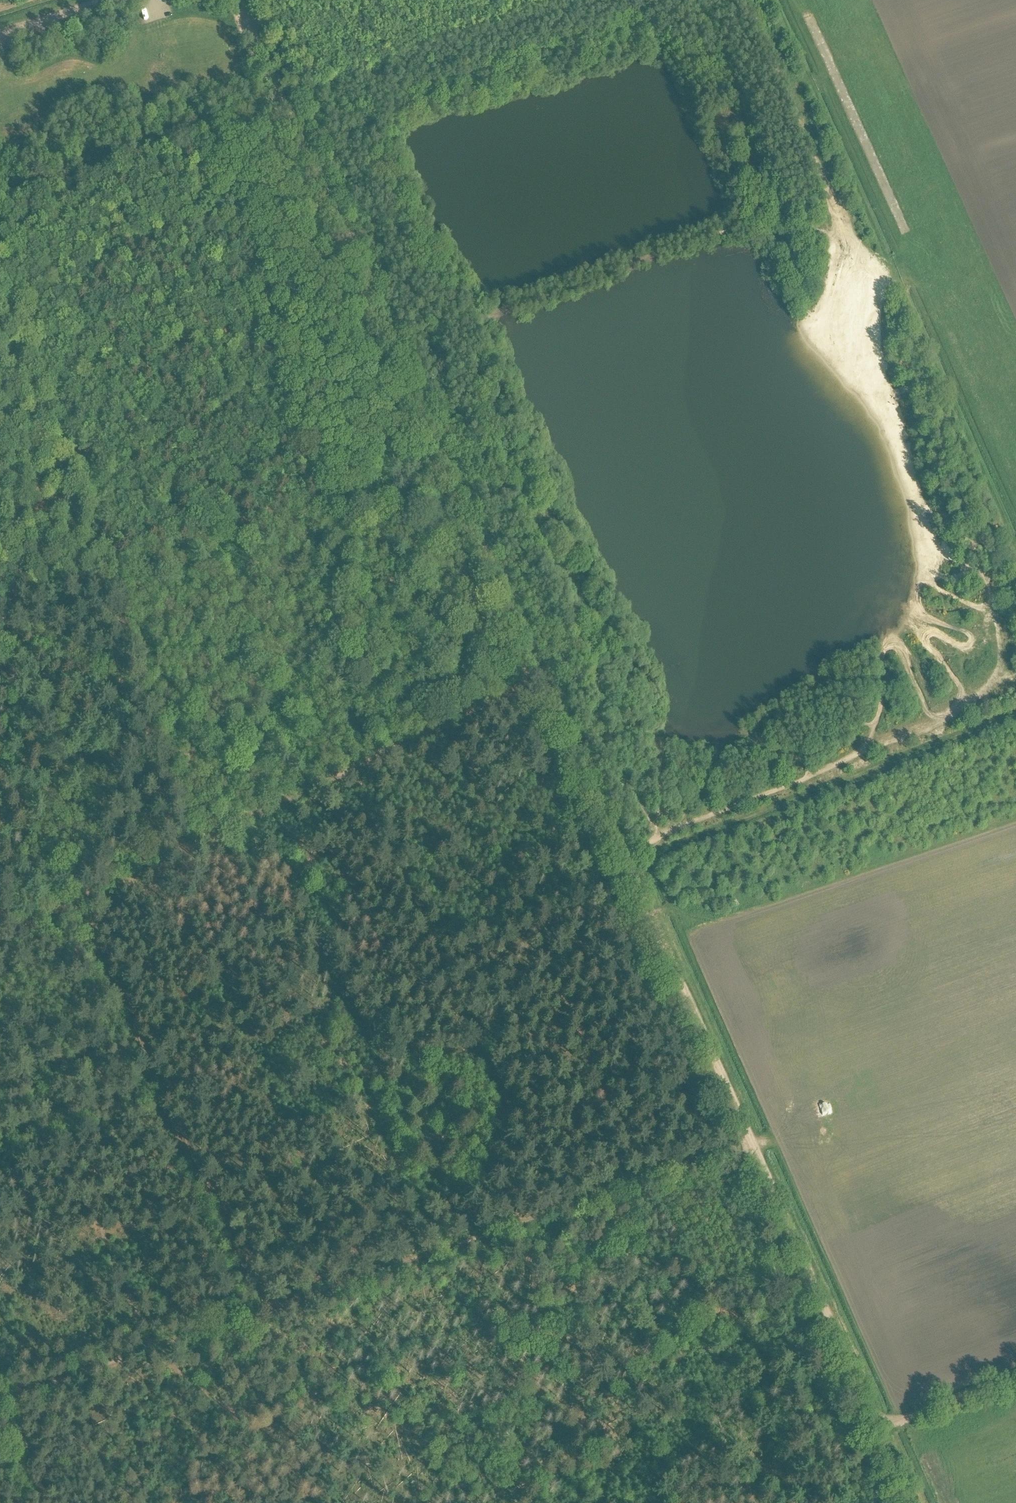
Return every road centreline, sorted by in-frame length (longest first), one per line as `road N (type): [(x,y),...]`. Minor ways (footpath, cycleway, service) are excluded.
road 1 (track): [(238,0),(752,1145)]
road 2 (track): [(635,1186),(0,1401)]
road 3 (track): [(67,908),(540,680)]
road 4 (track): [(639,1184),(752,1145),(878,1429)]
road 5 (track): [(67,449),(285,110)]
road 6 (track): [(0,562),(67,449),(0,237)]
road 7 (track): [(751,0),(876,279)]
road 8 (track): [(0,205),(285,110)]
road 9 (track): [(824,769),(648,840)]
road 10 (track): [(1015,1378),(878,1429)]
road 11 (track): [(340,223),(365,233),(383,227),(391,208),(383,149)]

